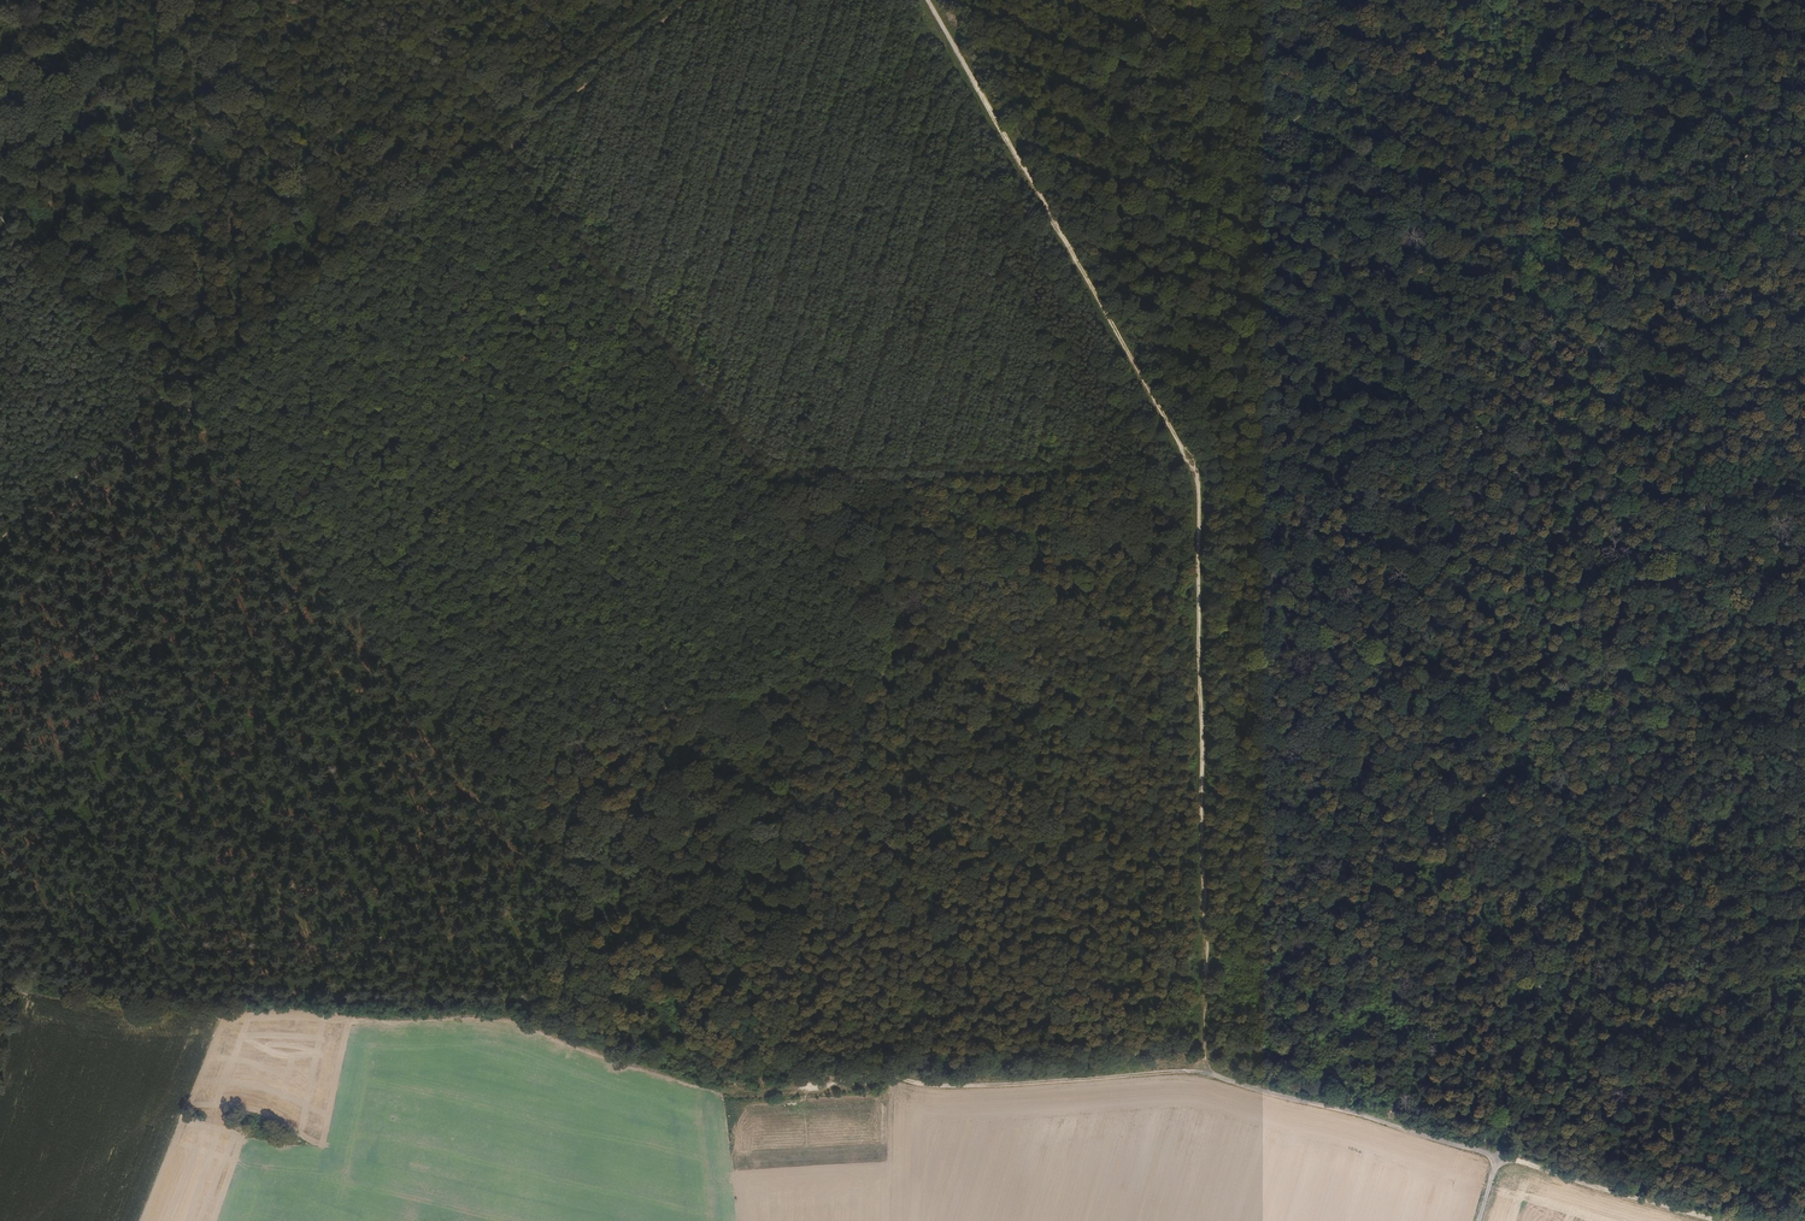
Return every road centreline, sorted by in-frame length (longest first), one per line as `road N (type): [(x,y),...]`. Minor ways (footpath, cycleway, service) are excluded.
road 1 (track): [(1198,690),(893,674),(644,713),(445,574),(150,394),(0,213)]
road 2 (track): [(923,0),(1197,490),(1205,1064)]
road 3 (track): [(0,528),(665,0)]
road 4 (track): [(1724,1220),(1256,1088),(1214,1075),(1205,1064)]
road 5 (track): [(1205,1064),(956,1087),(894,1079),(762,1092),(723,1084)]

